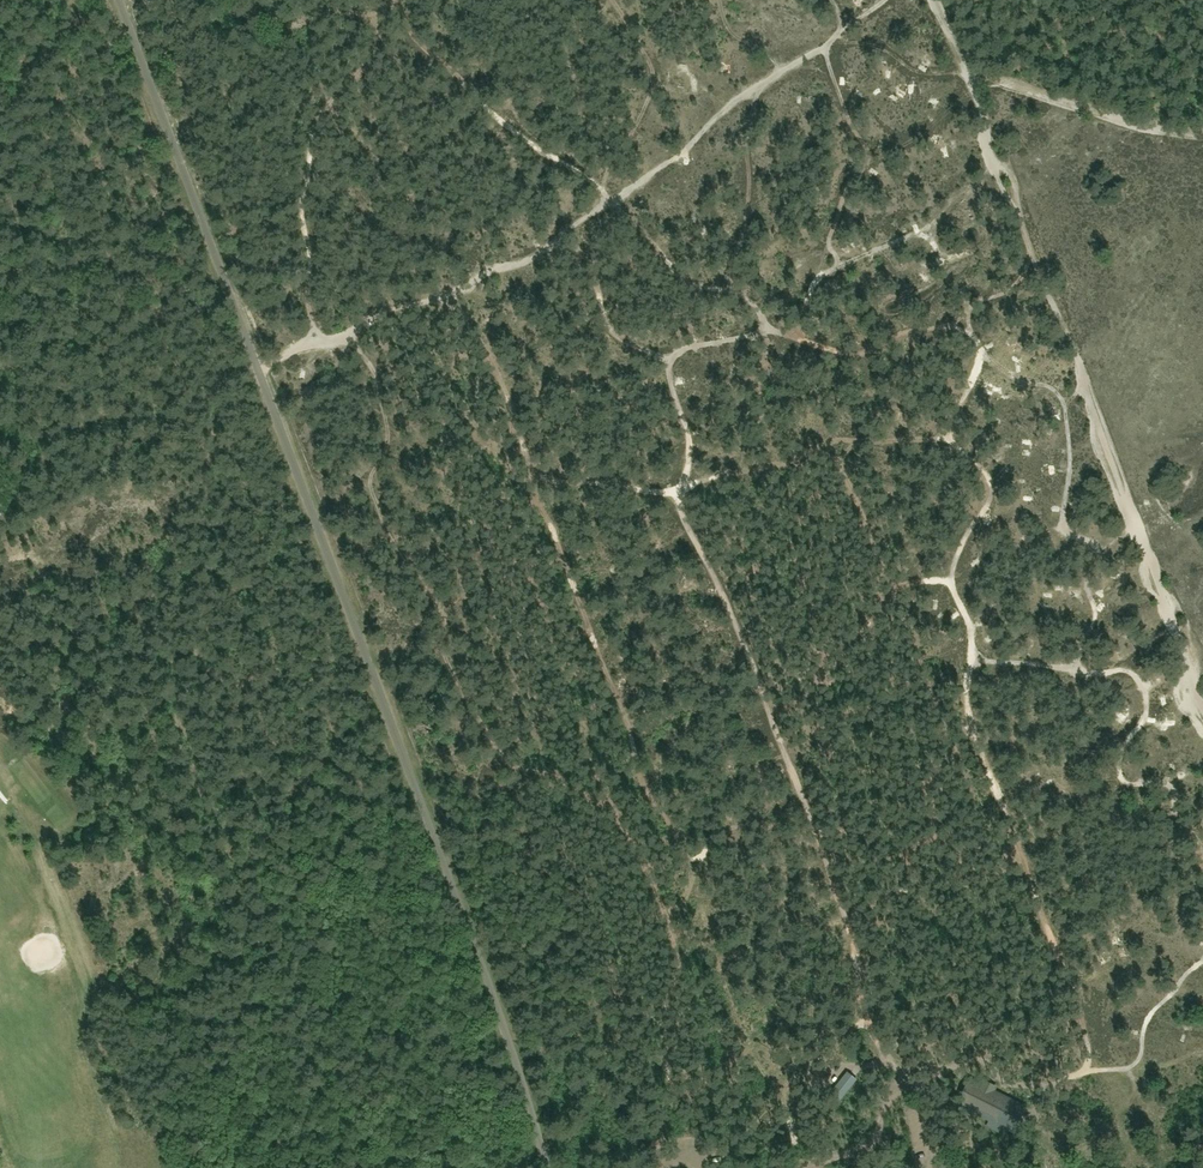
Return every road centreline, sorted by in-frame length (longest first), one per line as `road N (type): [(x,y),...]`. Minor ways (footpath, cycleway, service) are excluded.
road 1 (unclassified): [(547,1167),(499,1007),(118,0)]
road 2 (track): [(884,0),(745,93),(635,187),(541,252),(257,370)]

